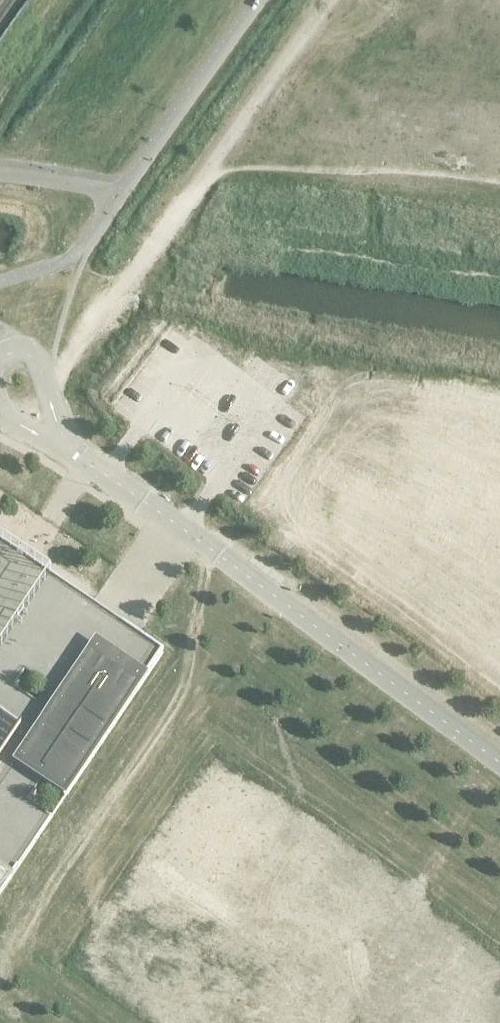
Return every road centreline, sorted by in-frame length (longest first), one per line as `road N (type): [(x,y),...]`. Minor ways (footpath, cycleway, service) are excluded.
road 1 (unclassified): [(499,764),(62,445)]
road 2 (unclassified): [(62,445),(31,356),(0,352)]

